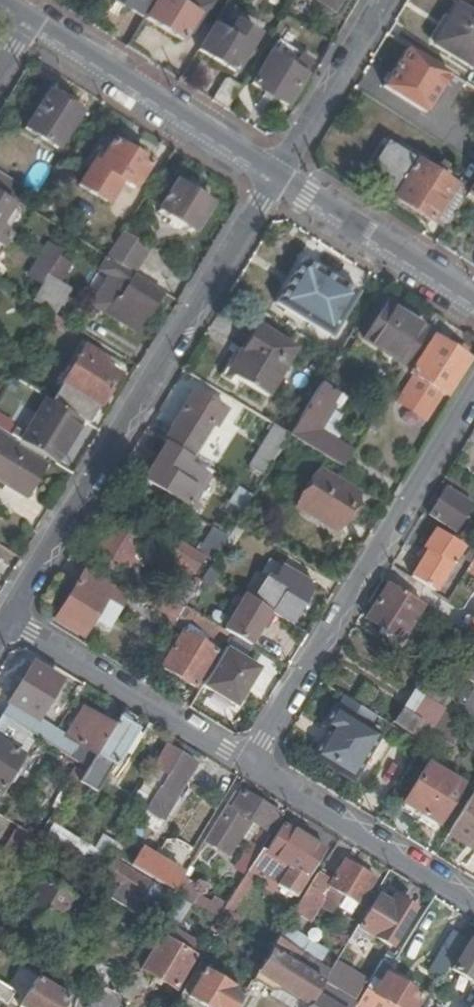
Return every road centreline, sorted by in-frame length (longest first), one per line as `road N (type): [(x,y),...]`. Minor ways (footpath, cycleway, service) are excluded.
road 1 (residential): [(275,179),(5,632)]
road 2 (residential): [(248,765),(473,389)]
road 3 (residential): [(275,179),(32,22)]
road 4 (residential): [(5,632),(248,765)]
road 5 (residential): [(248,765),(473,902)]
road 6 (residential): [(473,301),(275,179)]
road 7 (residential): [(275,179),(380,0)]

